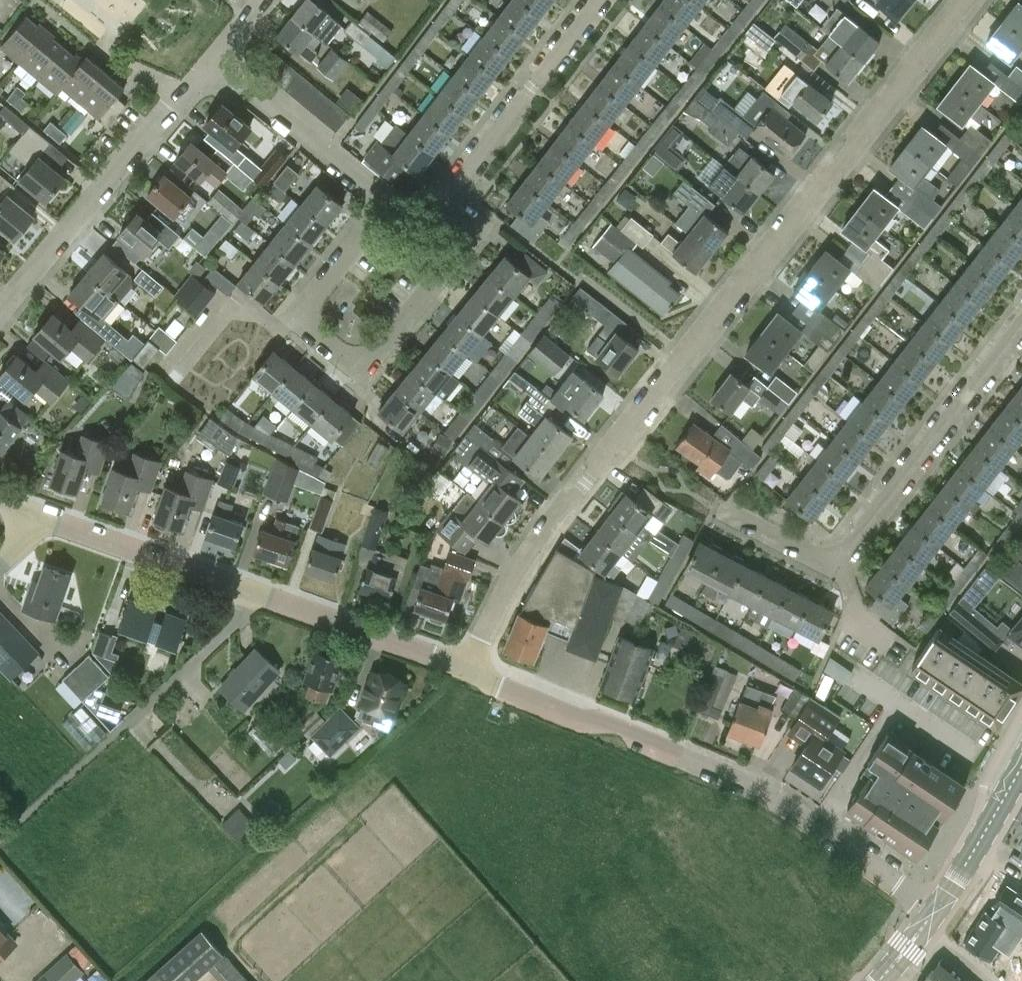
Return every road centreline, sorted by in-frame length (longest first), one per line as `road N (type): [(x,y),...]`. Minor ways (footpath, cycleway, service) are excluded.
road 1 (residential): [(468,672),(518,573),(962,0)]
road 2 (residential): [(934,912),(761,788),(468,672)]
road 3 (residential): [(468,672),(33,516)]
road 4 (residential): [(447,200),(469,223),(467,250),(365,365),(309,333),(304,317),(309,301),(391,207)]
road 5 (residential): [(720,510),(824,557),(839,555),(1021,326)]
road 6 (residential): [(0,313),(211,63)]
road 7 (residential): [(447,200),(600,0)]
road 8 (residential): [(211,63),(391,207)]
road 9 (secondary): [(934,912),(1021,766)]

